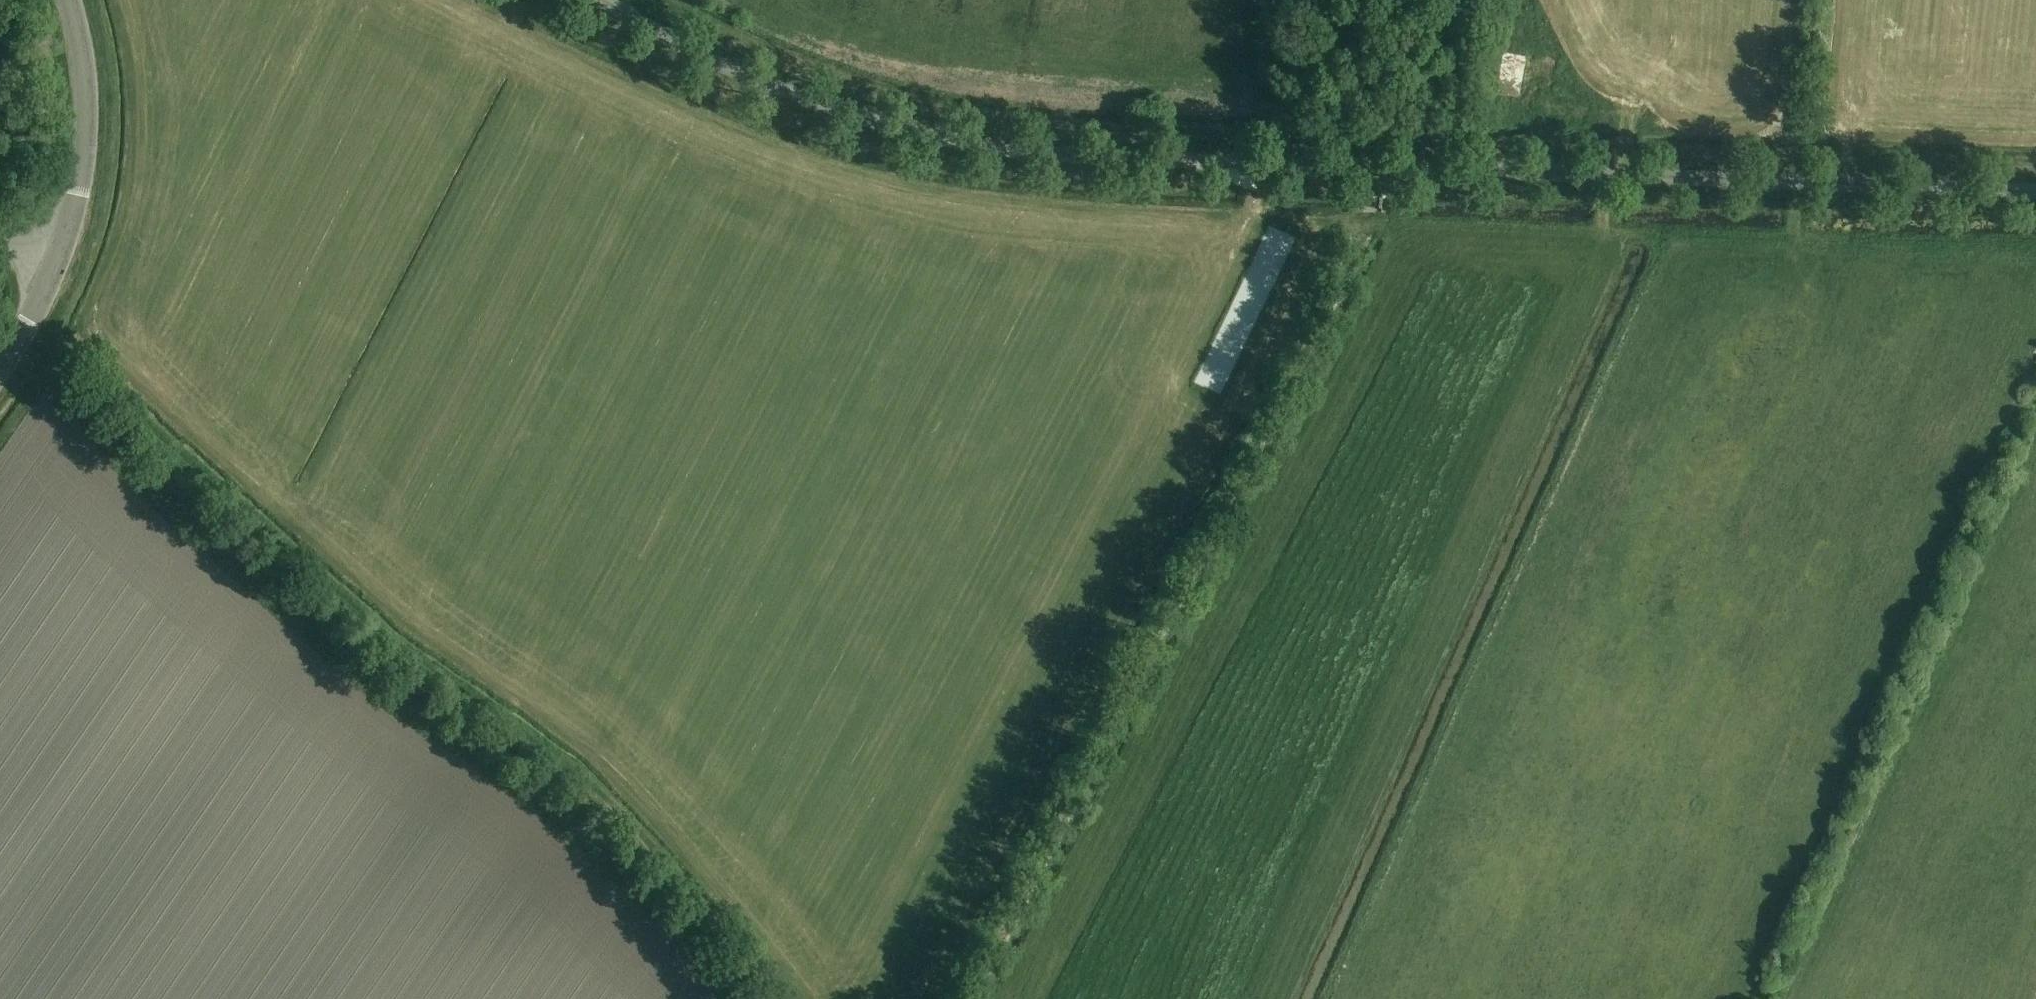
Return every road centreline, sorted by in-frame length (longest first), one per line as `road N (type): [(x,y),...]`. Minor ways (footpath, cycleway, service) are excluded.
road 1 (unclassified): [(2035,191),(999,147),(875,120),(779,86),(608,0)]
road 2 (tertiary): [(0,366),(65,240),(84,164),(87,99),(69,0)]

